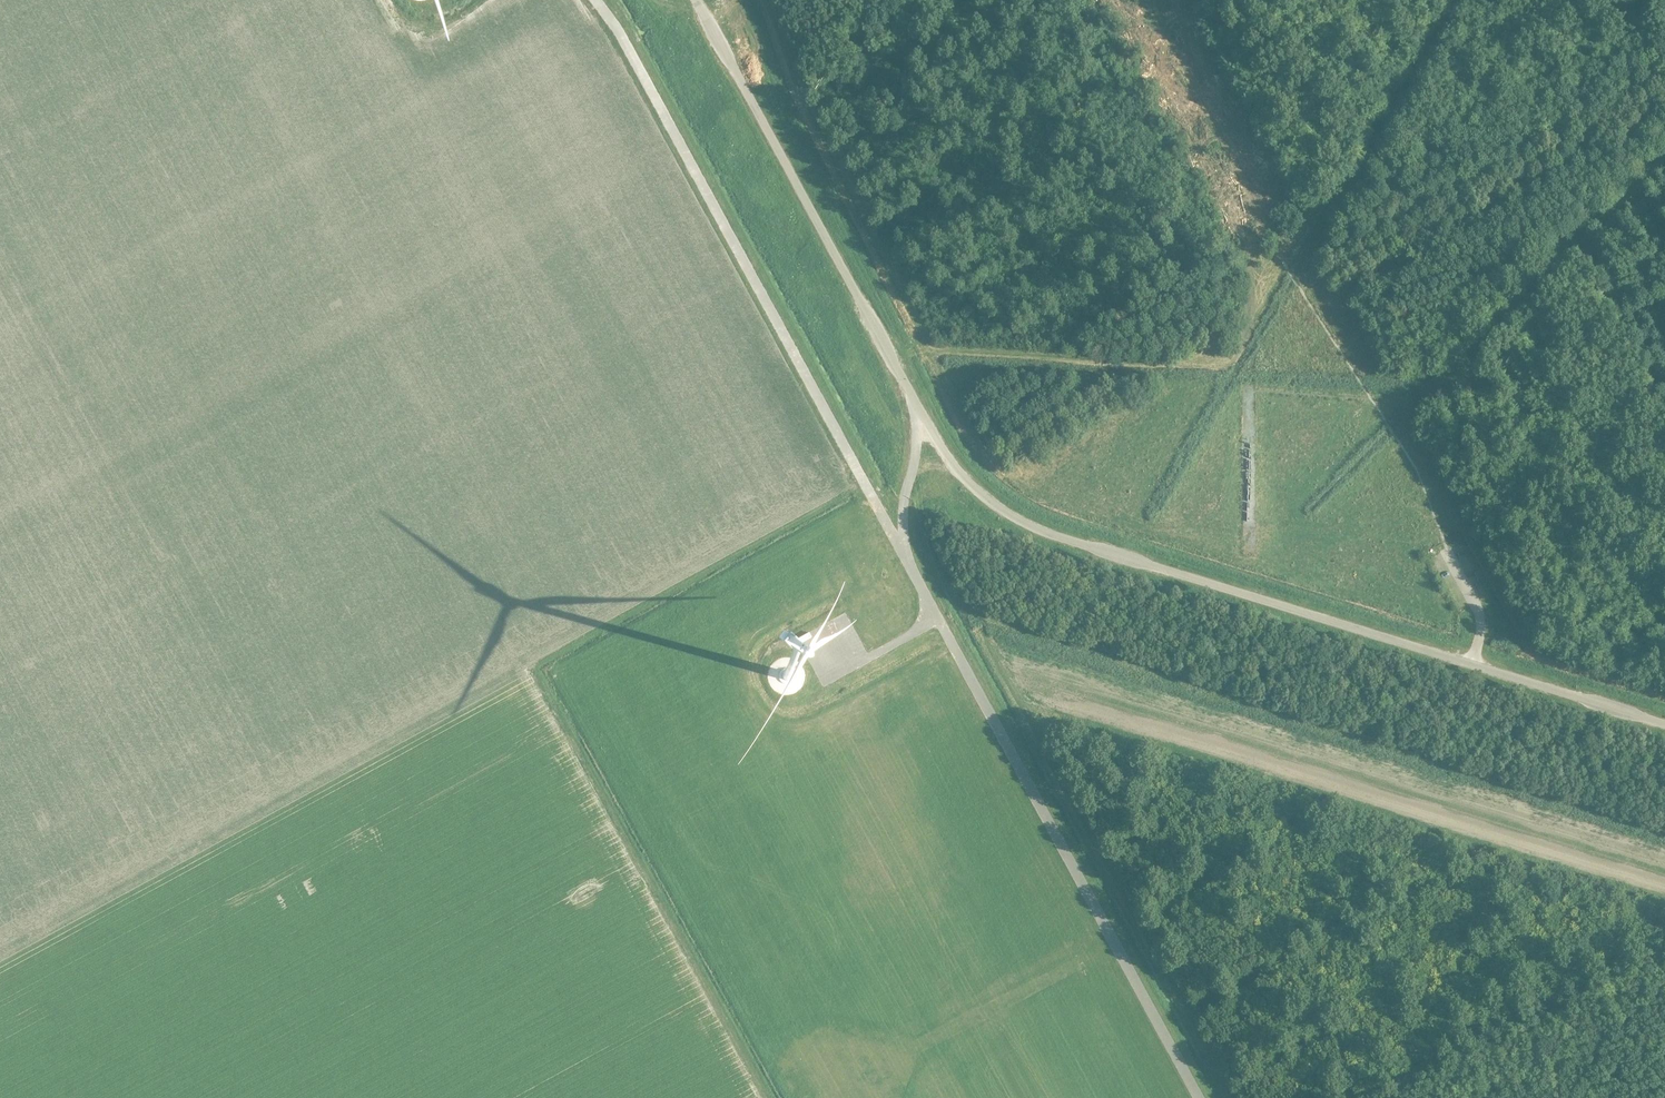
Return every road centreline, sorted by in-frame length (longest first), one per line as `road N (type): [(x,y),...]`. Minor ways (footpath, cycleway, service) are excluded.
road 1 (unclassified): [(1664,724),(1002,515),(958,474),(932,433),(692,0)]
road 2 (track): [(1273,223),(1148,0)]

